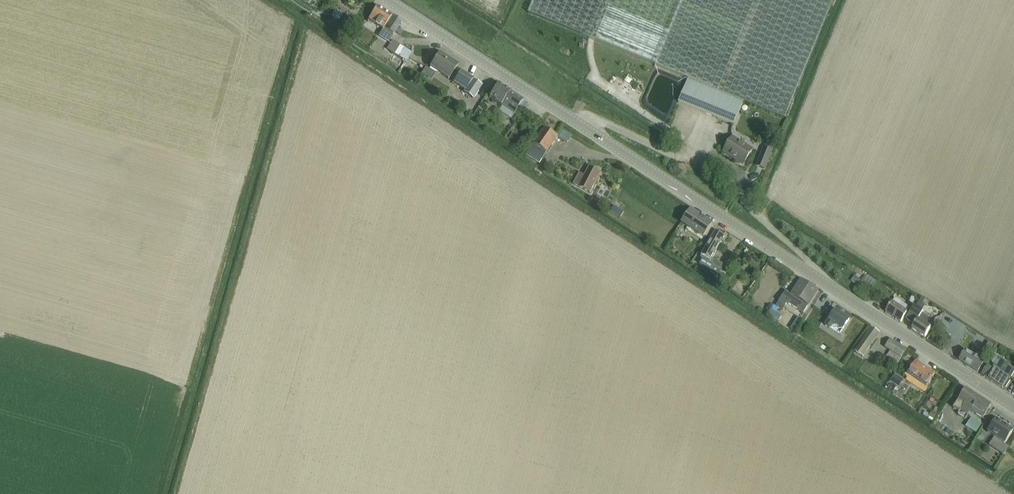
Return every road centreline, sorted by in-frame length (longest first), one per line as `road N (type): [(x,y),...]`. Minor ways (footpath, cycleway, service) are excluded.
road 1 (tertiary): [(1013,408),(387,0)]

